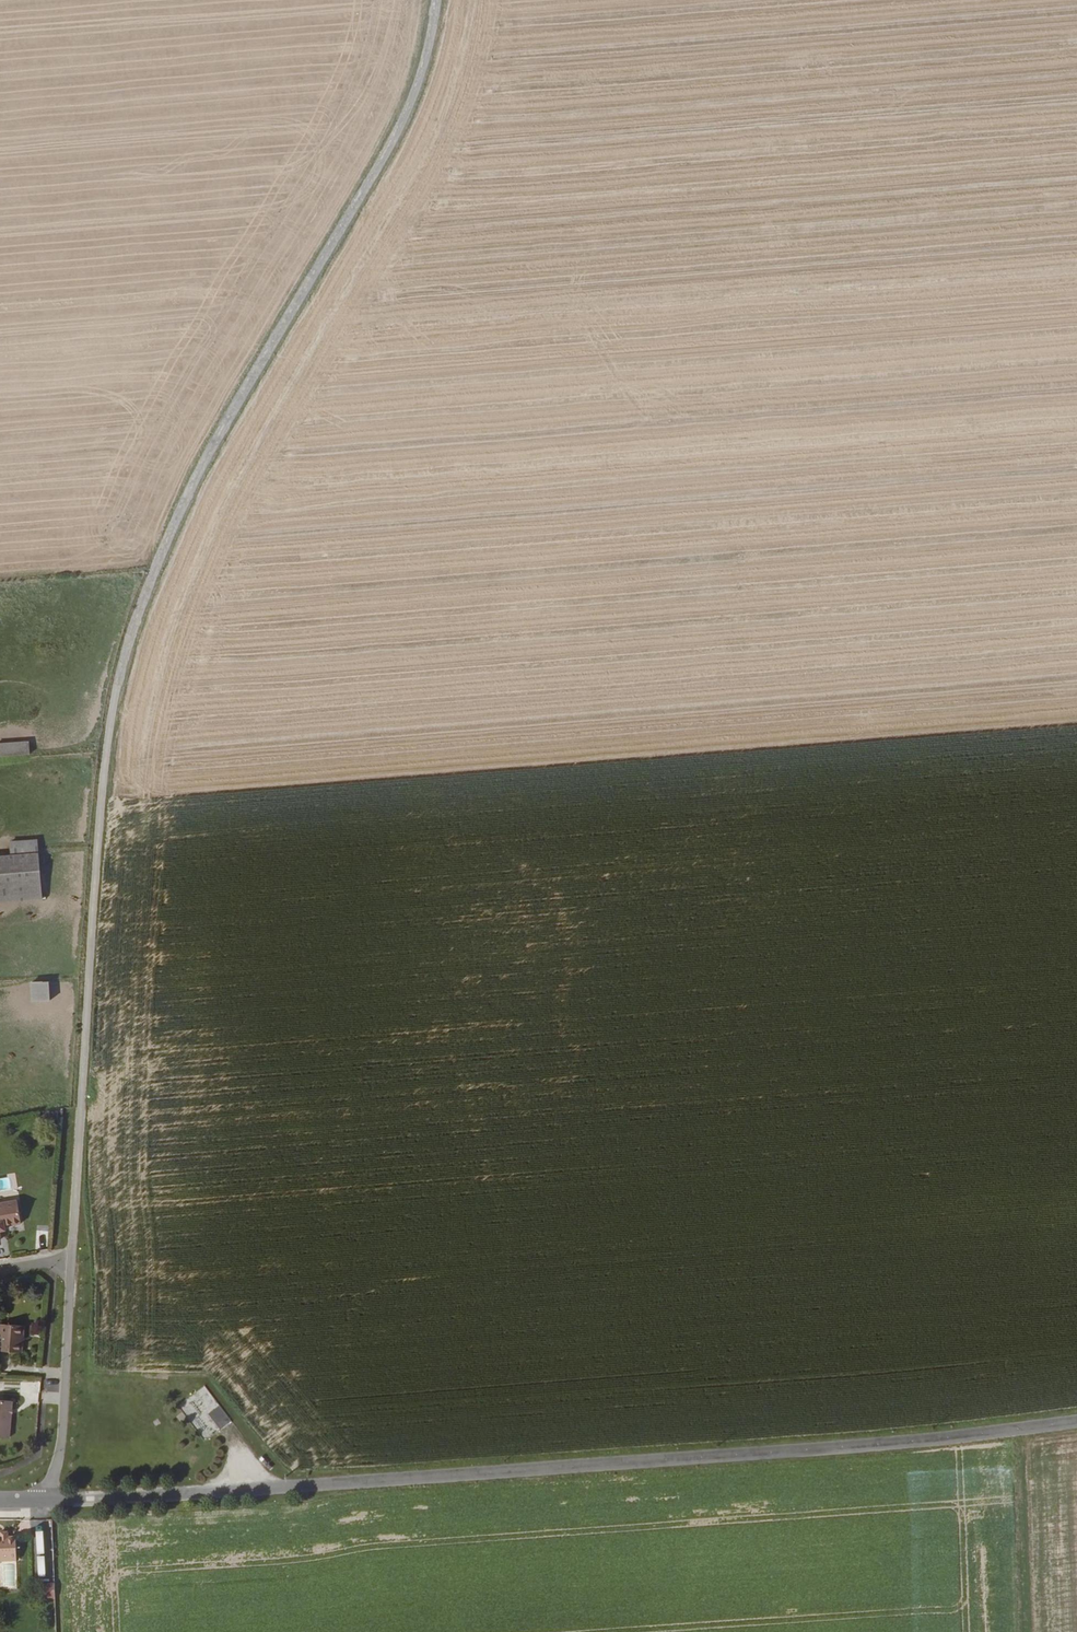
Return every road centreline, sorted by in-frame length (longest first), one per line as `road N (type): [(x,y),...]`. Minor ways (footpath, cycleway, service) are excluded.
road 1 (unclassified): [(71,1261),(102,780),(117,688),(149,578),(198,473),(403,117),(428,48),(433,0)]
road 2 (tertiary): [(45,1499),(444,1477),(1076,1422)]
road 3 (residential): [(45,1499),(62,1440),(71,1261)]

